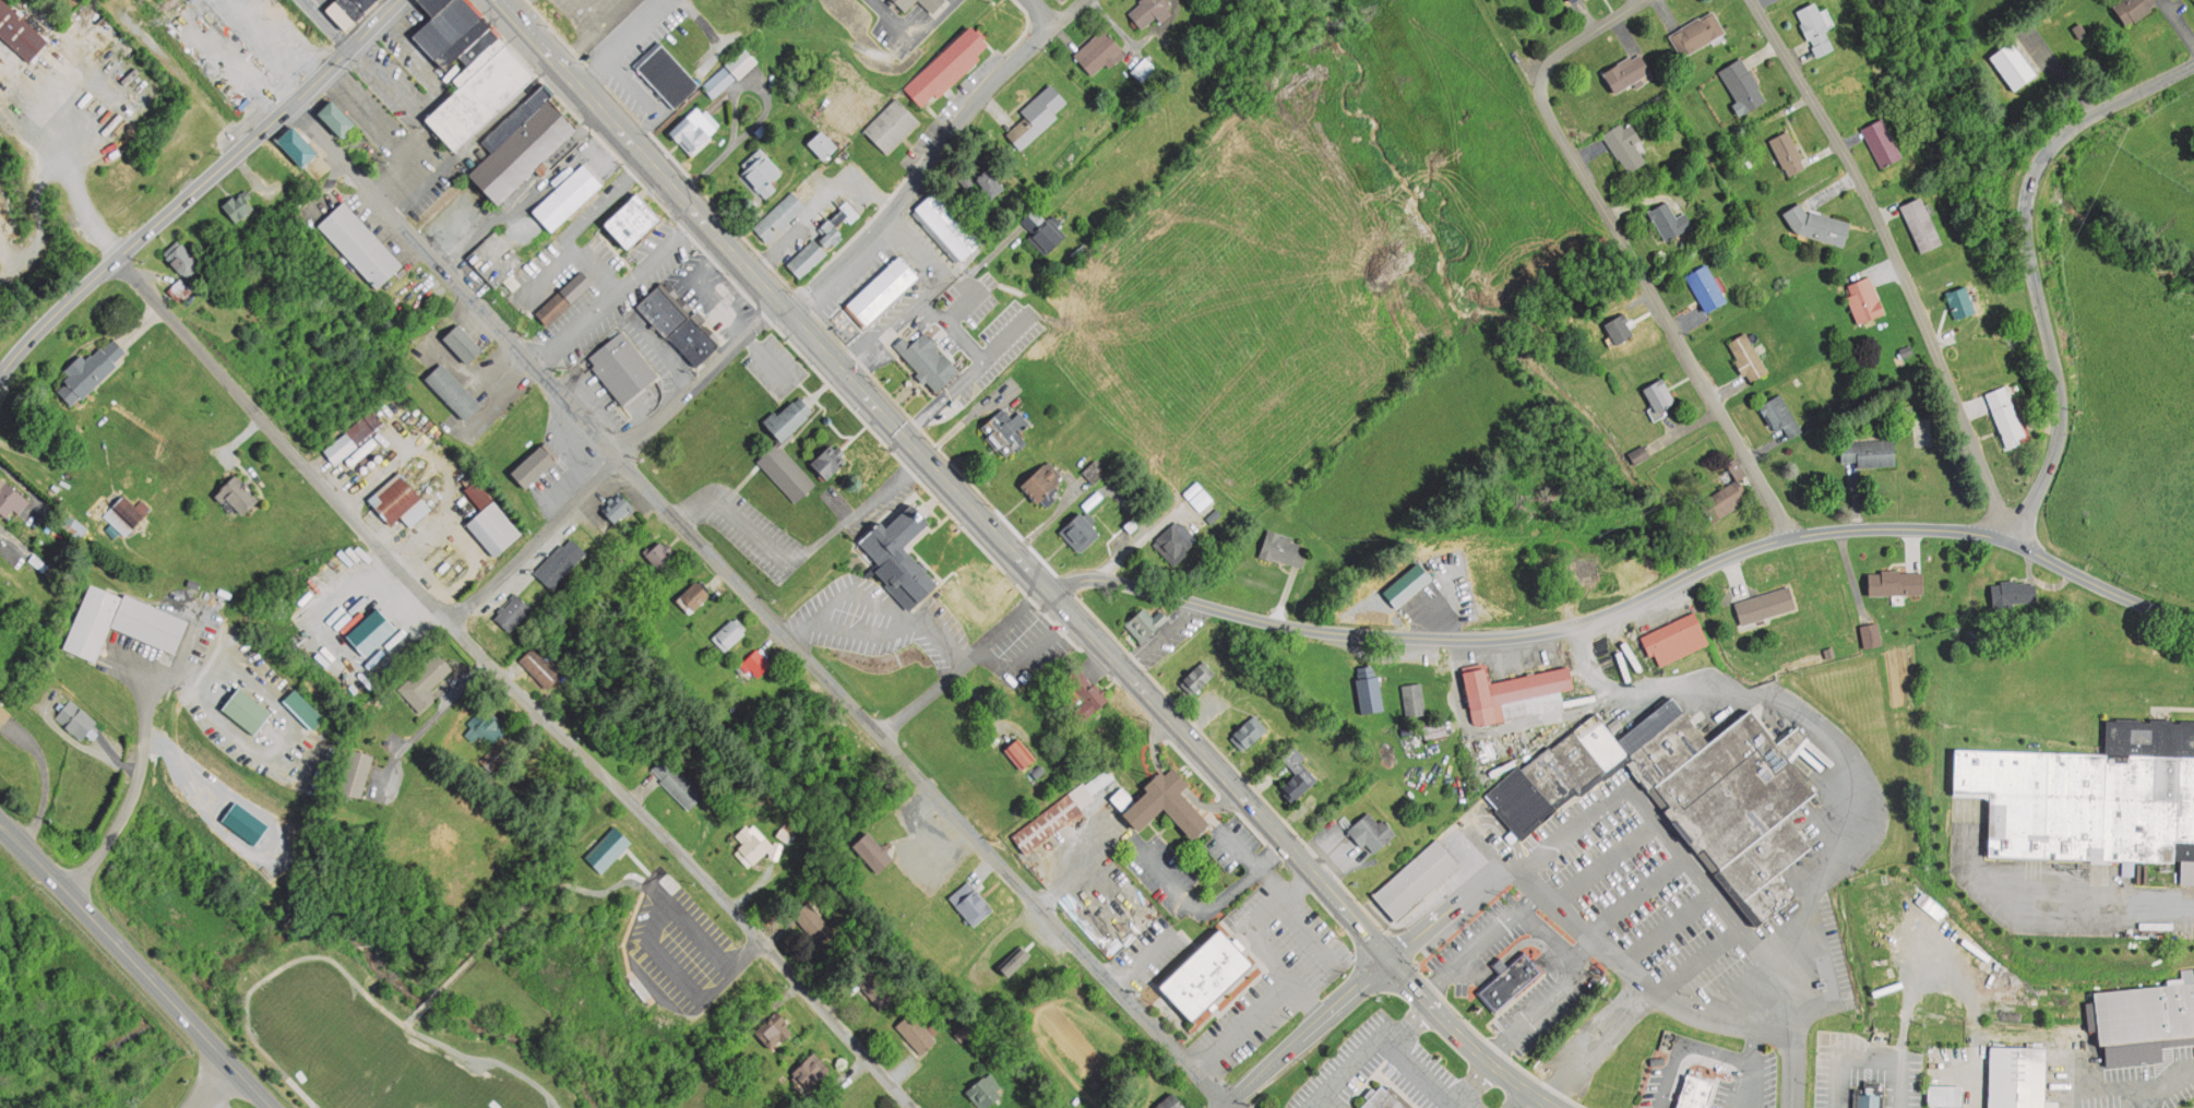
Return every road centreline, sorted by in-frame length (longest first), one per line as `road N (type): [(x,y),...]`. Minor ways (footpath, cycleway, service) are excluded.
road 1 (residential): [(289,100),(1228,1099)]
road 2 (residential): [(1051,592),(1109,579),(1311,628),(1495,636),(1594,618),(1792,534),(1916,526),(2014,540),(2193,619)]
road 3 (residential): [(120,257),(910,1107)]
road 4 (primary): [(1555,1107),(1452,1026),(939,475)]
road 5 (primary): [(939,475),(498,0)]
road 6 (residential): [(2014,540),(1862,183),(1749,0)]
road 7 (residential): [(2014,540),(2064,427),(2025,216),(2038,162),(2079,122),(2193,62)]
road 8 (secondary): [(393,0),(0,375)]
road 9 (residential): [(1542,65),(1541,99),(1562,142),(1792,534)]
road 10 (residential): [(785,313),(890,212),(974,100),(1086,0)]
road 11 (secondary): [(0,826),(273,1107)]
road 12 (residential): [(451,617),(621,460)]
road 13 (tertiary): [(1390,960),(1218,1107)]
road 14 (residential): [(147,694),(139,772),(123,817),(71,897)]
road 15 (residential): [(621,460),(777,303)]
road 16 (residential): [(1390,960),(1505,867)]

